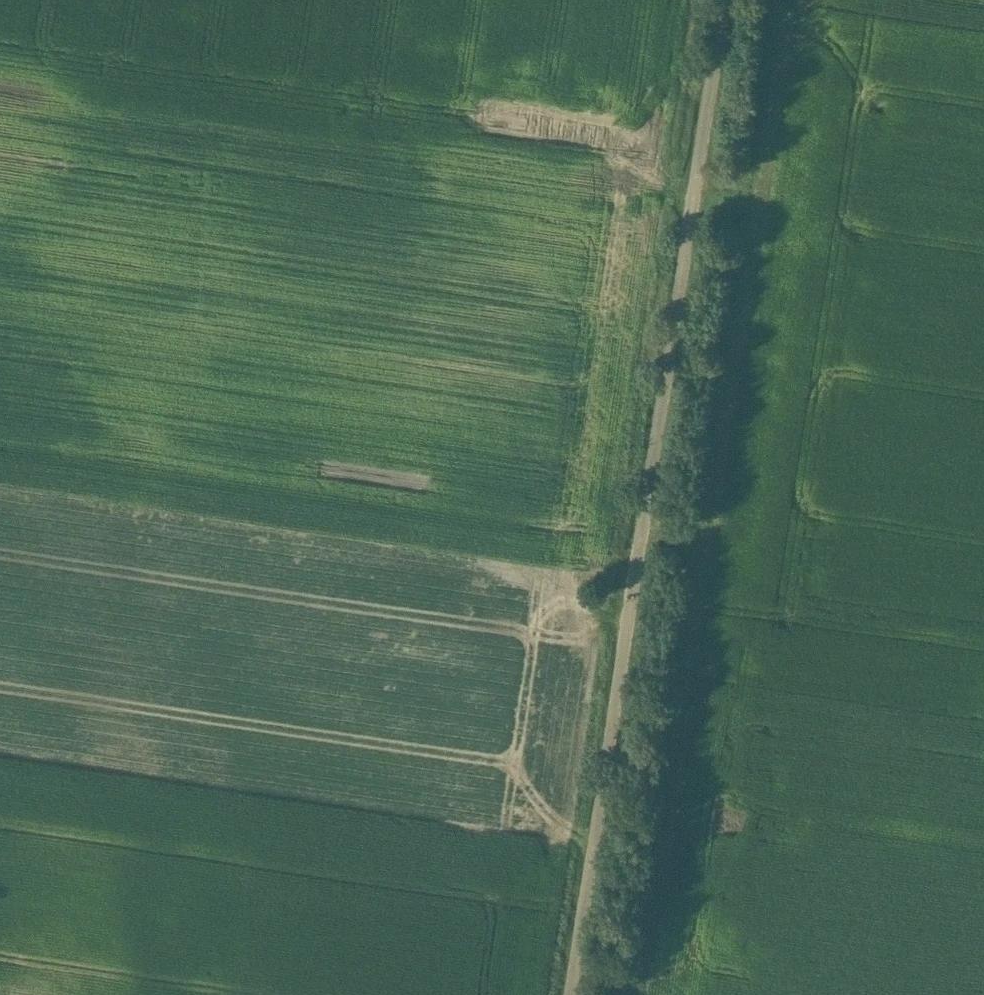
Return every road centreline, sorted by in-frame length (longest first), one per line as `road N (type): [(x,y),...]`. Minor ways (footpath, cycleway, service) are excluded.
road 1 (unclassified): [(723,0),(571,994)]

